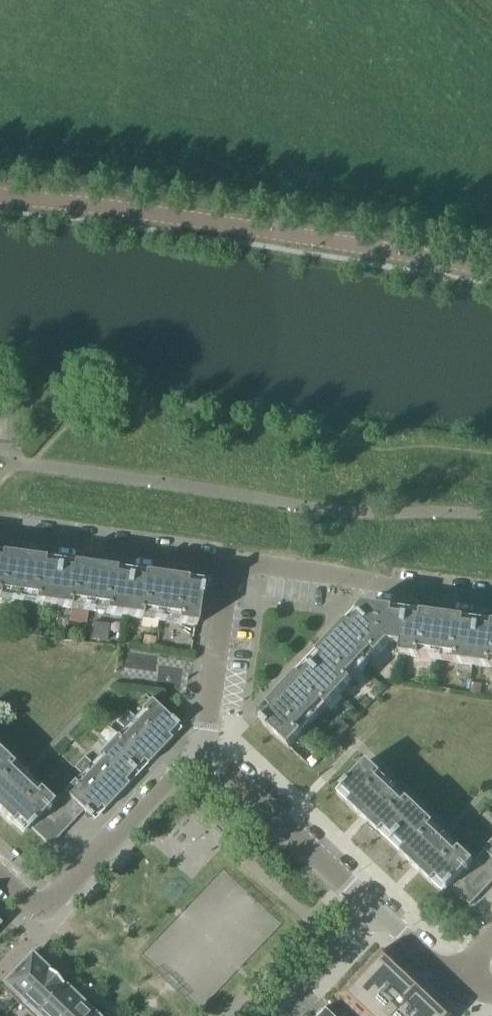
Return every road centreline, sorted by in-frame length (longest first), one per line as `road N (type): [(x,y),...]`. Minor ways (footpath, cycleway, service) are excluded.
road 1 (tertiary): [(491,269),(0,197)]
road 2 (residential): [(230,566),(491,602)]
road 3 (residential): [(0,531),(230,566)]
road 4 (residential): [(371,910),(201,752)]
road 5 (residential): [(39,912),(201,752)]
road 6 (residential): [(201,752),(230,566)]
road 7 (residential): [(273,1015),(371,910)]
road 8 (residential): [(472,985),(435,966),(371,910)]

